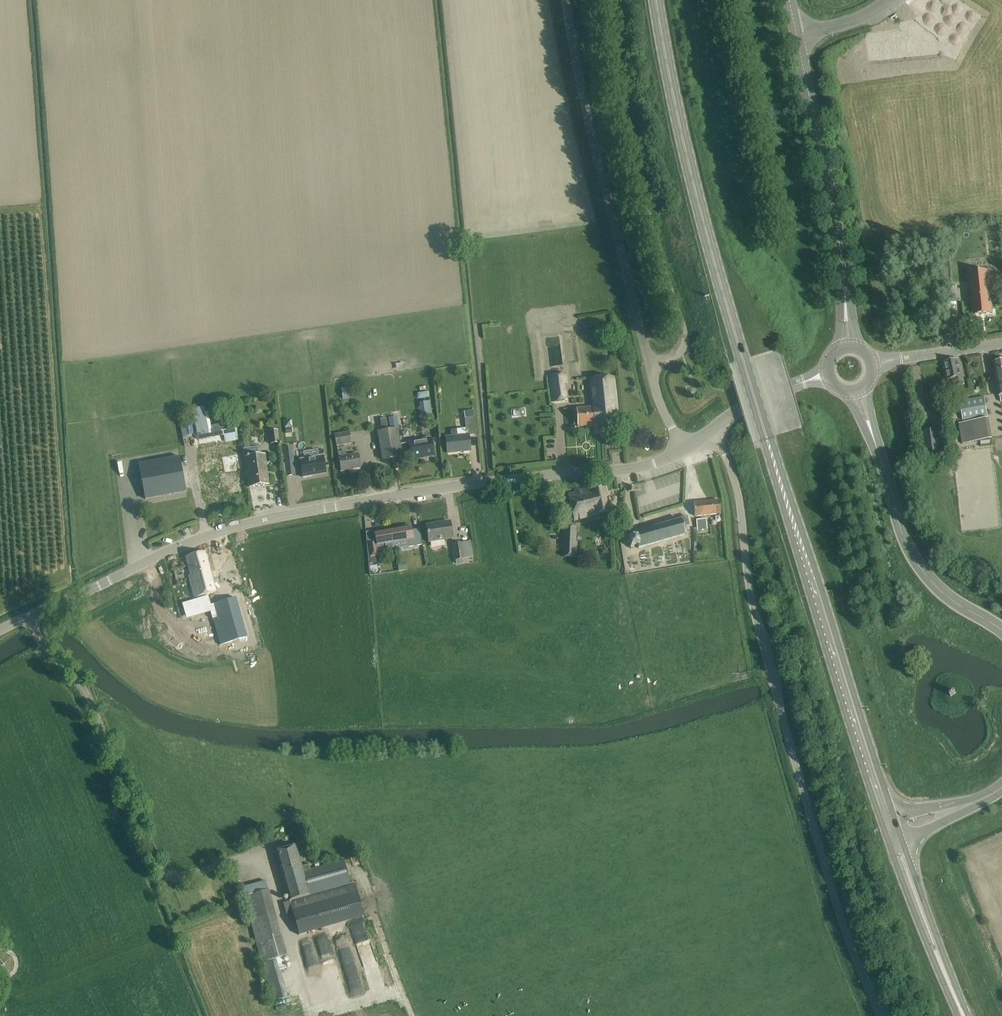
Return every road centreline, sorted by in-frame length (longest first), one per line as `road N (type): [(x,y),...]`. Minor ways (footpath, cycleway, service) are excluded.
road 1 (primary): [(889,821),(733,324),(656,0)]
road 2 (tertiary): [(0,631),(233,527),(459,485),(631,468),(686,448)]
road 3 (unclassified): [(877,1015),(842,928),(754,609),(734,478),(709,431)]
road 4 (unclassified): [(650,366),(686,342),(631,143),(611,0)]
road 5 (unclassified): [(650,366),(566,0)]
road 6 (tertiary): [(847,347),(839,238),(796,36)]
road 7 (tertiary): [(1001,630),(948,597),(918,565),(858,391)]
road 8 (primary): [(895,840),(896,861),(941,962)]
road 9 (tertiary): [(871,363),(1001,344)]
road 10 (tertiary): [(709,431),(744,407),(826,374)]
road 11 (primary): [(941,962),(895,840)]

